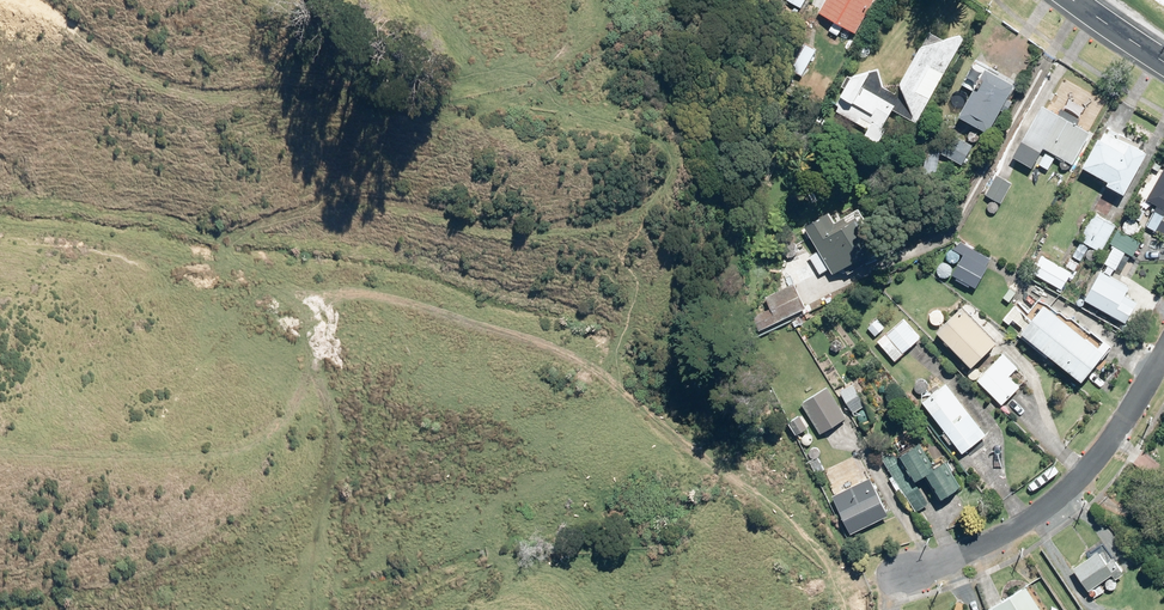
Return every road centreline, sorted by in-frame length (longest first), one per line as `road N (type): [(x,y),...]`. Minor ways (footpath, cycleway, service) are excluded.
road 1 (track): [(904,575),(861,583),(579,360),(349,294),(331,300),(313,357),(333,408),(338,450),(328,507),(280,609)]
road 2 (track): [(315,365),(288,414),(244,445),(159,468),(0,451)]
road 3 (residential): [(904,575),(1009,533),(1062,495),(1112,440),(1163,353)]

